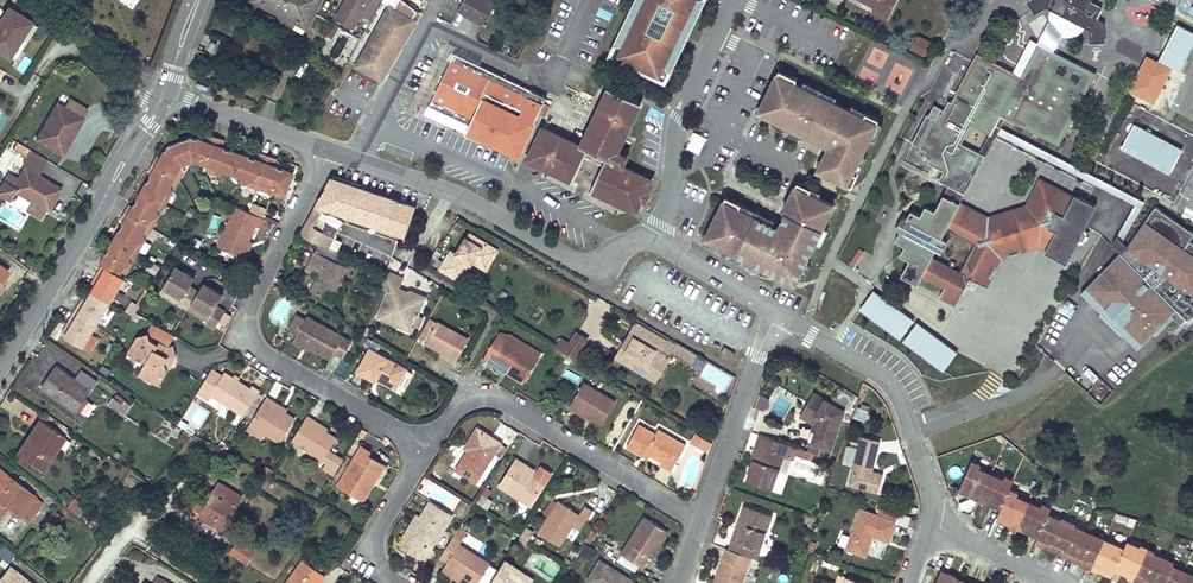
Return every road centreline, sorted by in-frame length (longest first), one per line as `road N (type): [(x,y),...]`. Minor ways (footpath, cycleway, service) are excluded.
road 1 (residential): [(330,149),(251,303),(249,324),(261,353),(423,442)]
road 2 (residential): [(355,158),(459,192),(594,268),(639,238),(653,243)]
road 3 (residential): [(423,442),(472,394),(504,402),(699,517)]
road 4 (secondary): [(0,366),(158,107)]
road 5 (residential): [(355,158),(424,25),(550,82)]
road 6 (residential): [(778,313),(883,377),(948,526)]
road 7 (residential): [(653,243),(669,193),(674,118),(731,0)]
road 8 (residential): [(699,517),(778,313)]
road 9 (residential): [(165,94),(330,149)]
road 10 (residential): [(33,80),(58,44),(74,39),(158,107)]
road 11 (residential): [(423,442),(371,541),(377,570),(398,582)]
road 12 (residential): [(653,243),(778,313)]
road 13 (residential): [(948,526),(1070,582)]

